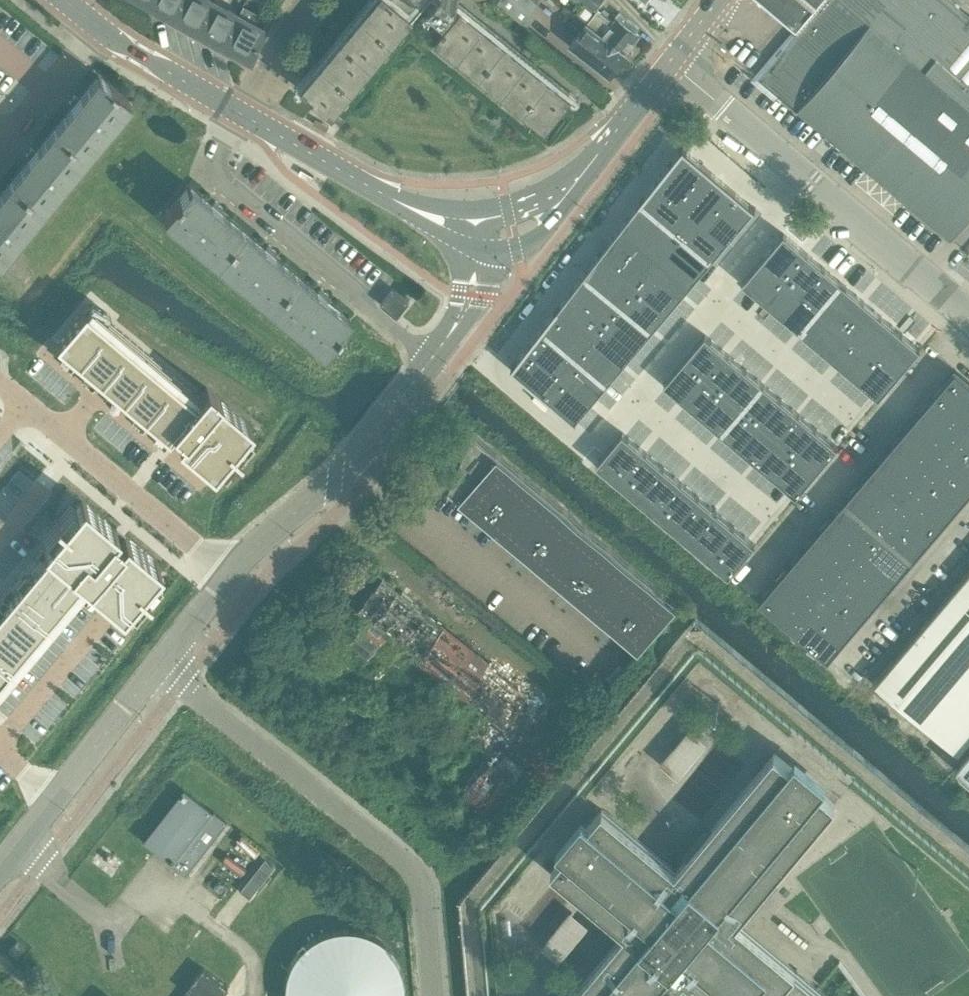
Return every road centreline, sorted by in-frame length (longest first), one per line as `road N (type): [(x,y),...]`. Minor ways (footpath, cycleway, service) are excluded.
road 1 (unclassified): [(430,995),(420,875),(156,664)]
road 2 (unclassified): [(968,314),(670,62)]
road 3 (residential): [(239,110),(212,166),(434,358)]
road 4 (unclassified): [(229,572),(351,463),(434,358)]
road 5 (tertiary): [(480,229),(413,208),(239,110)]
road 6 (residential): [(24,403),(229,572)]
road 7 (tertiary): [(480,229),(515,227),(559,202),(670,62)]
road 8 (unclassified): [(0,866),(156,664)]
road 9 (tertiary): [(239,110),(106,32)]
road 10 (residential): [(14,139),(106,32)]
road 11 (unclassified): [(434,358),(468,307),(480,229)]
road 12 (residential): [(239,110),(304,0)]

